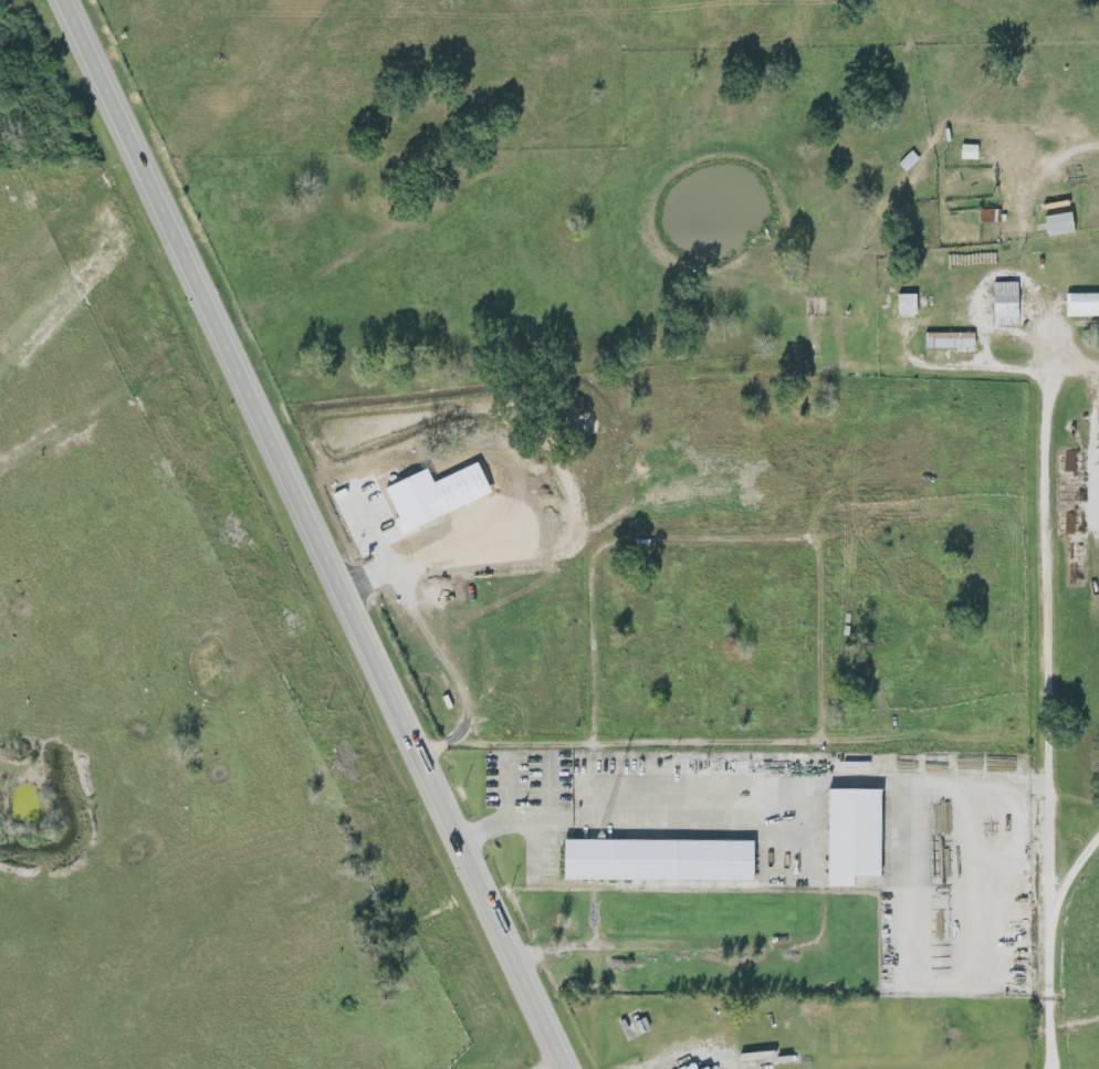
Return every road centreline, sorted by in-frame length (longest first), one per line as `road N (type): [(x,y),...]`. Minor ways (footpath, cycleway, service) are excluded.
road 1 (residential): [(802,1068),(824,744),(818,369),(1098,367)]
road 2 (primary): [(568,1068),(217,321)]
road 3 (residential): [(1048,742),(418,747)]
road 4 (residential): [(1049,370),(1051,903)]
road 5 (primary): [(217,321),(65,0)]
road 6 (residential): [(815,947),(513,954)]
road 7 (residential): [(1052,1068),(1051,903),(1098,849)]

